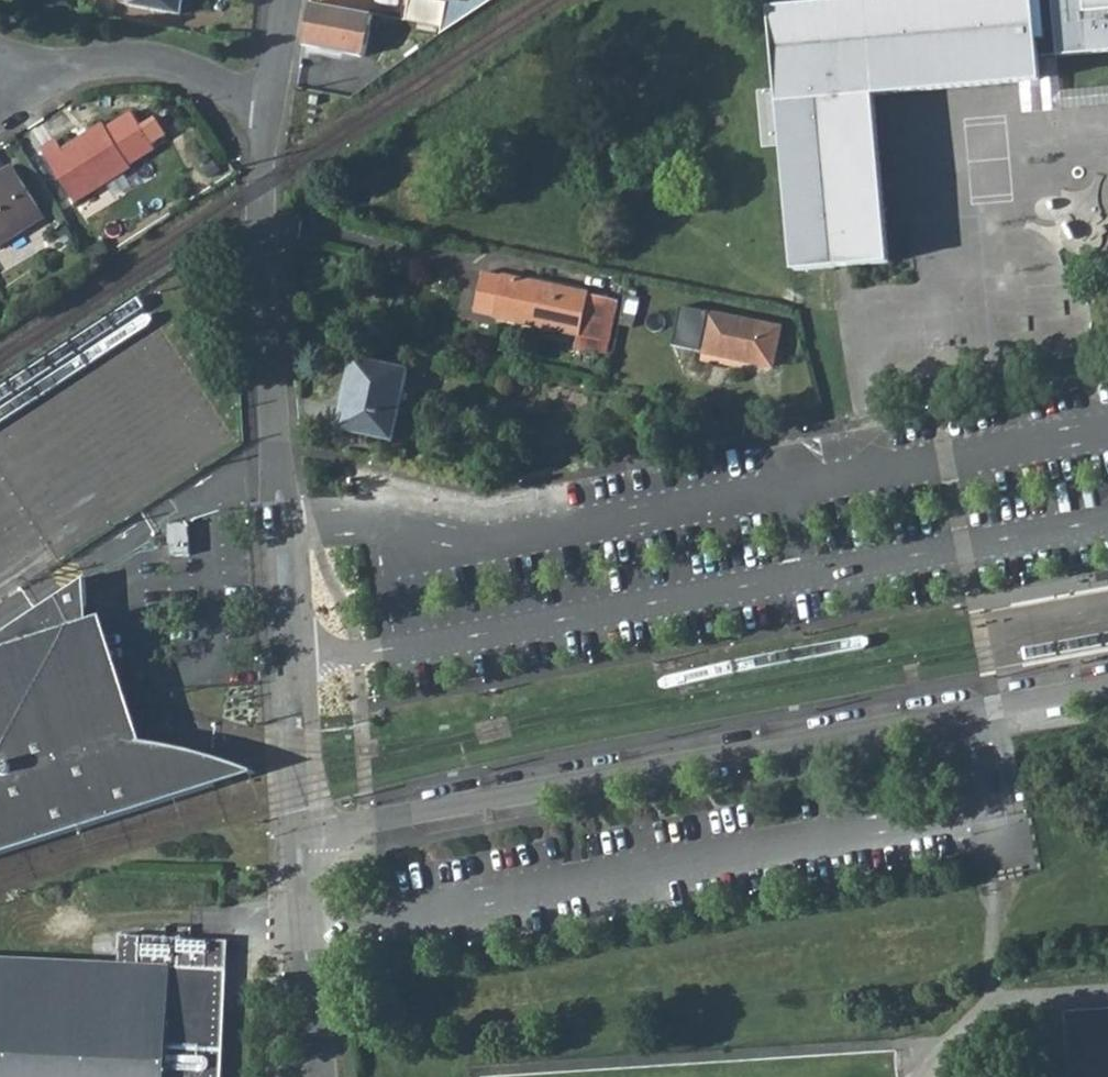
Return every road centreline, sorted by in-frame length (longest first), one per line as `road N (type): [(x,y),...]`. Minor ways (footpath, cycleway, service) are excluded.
road 1 (residential): [(1107,517),(453,637),(289,653)]
road 2 (residential): [(308,834),(1107,685)]
road 3 (residential): [(289,653),(260,234),(267,114)]
road 4 (residential): [(267,114),(213,77),(145,62),(30,80)]
road 5 (residential): [(333,1076),(308,834)]
road 6 (residential): [(308,834),(289,653)]

